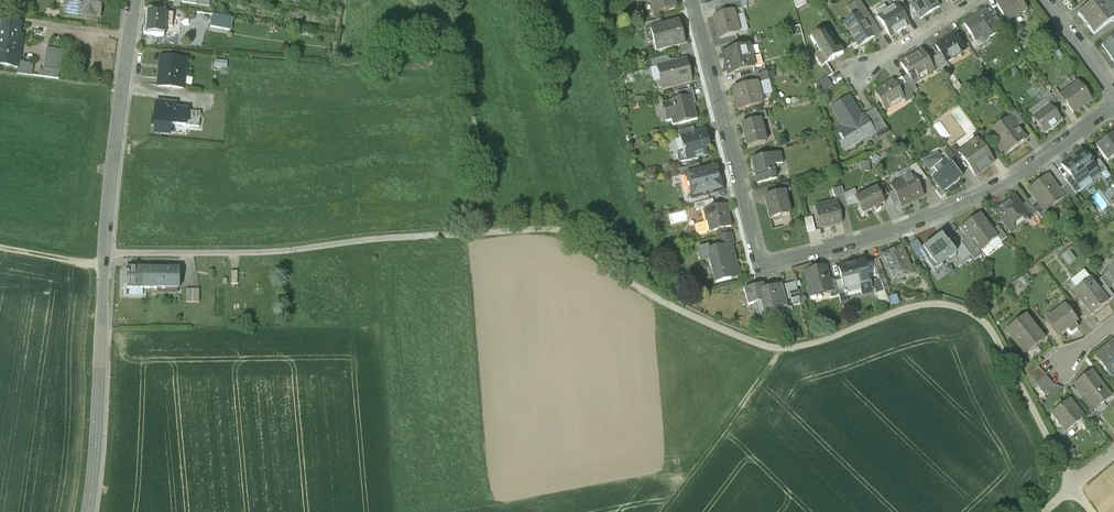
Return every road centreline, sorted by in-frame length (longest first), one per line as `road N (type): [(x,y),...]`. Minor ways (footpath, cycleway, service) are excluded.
road 1 (track): [(105,255),(288,251),(560,229),(663,298),(784,349),(912,307),(965,308),(987,320),(1071,487),(1092,511)]
road 2 (residential): [(1113,111),(1001,187),(915,224),(764,266),(696,0)]
road 3 (unclassified): [(88,511),(112,172),(134,0)]
road 4 (track): [(784,349),(665,511)]
road 5 (residential): [(981,0),(858,78)]

